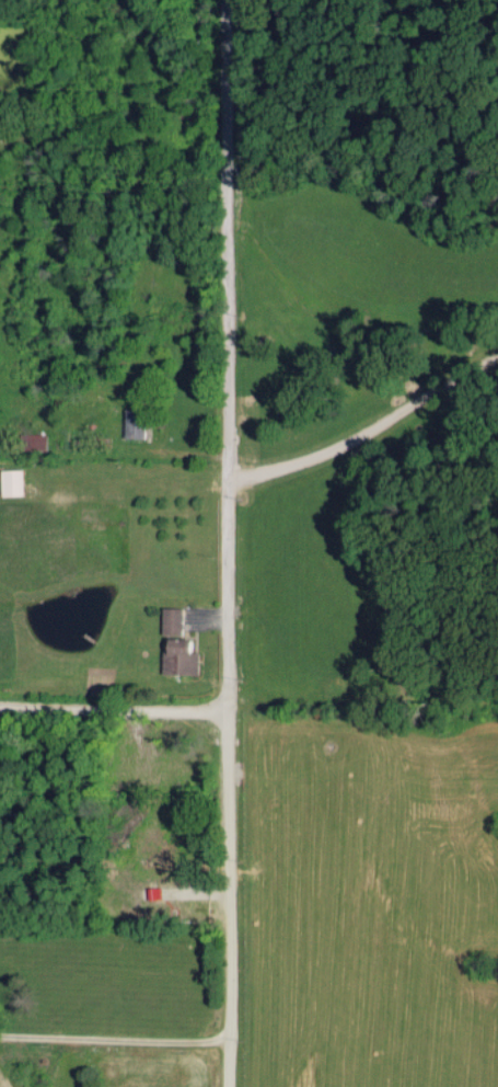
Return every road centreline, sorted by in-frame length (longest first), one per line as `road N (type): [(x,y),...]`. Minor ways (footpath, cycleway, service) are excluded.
road 1 (residential): [(227,1086),(226,0)]
road 2 (residential): [(224,702),(0,700)]

